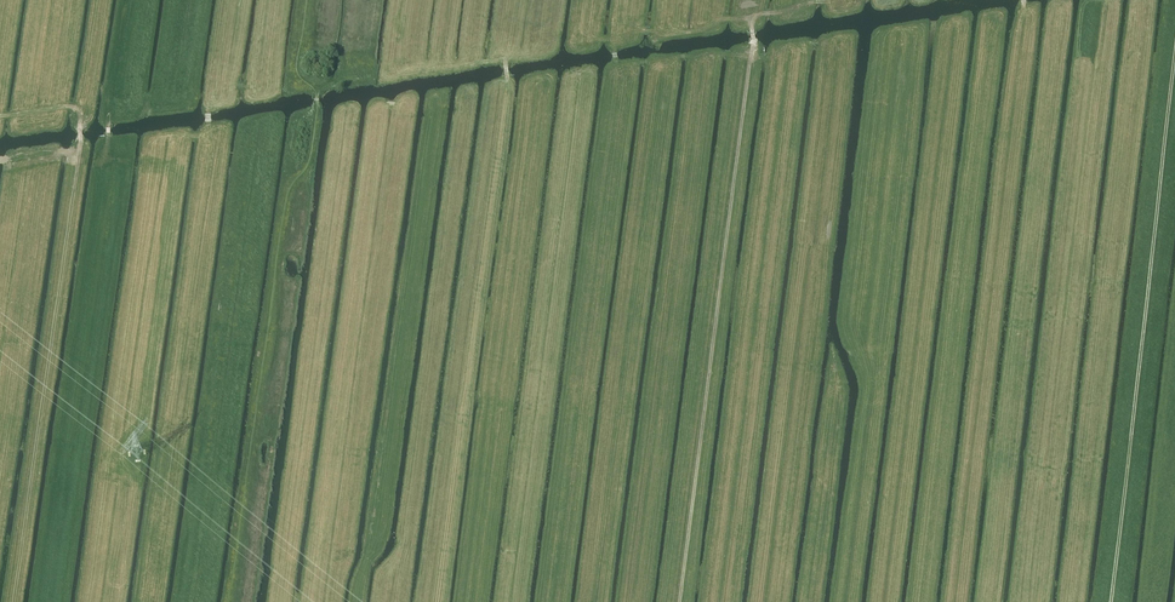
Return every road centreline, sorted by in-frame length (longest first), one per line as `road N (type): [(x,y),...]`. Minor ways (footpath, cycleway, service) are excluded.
road 1 (track): [(0,115),(71,106),(81,124),(13,601)]
road 2 (track): [(1111,601),(1174,61)]

